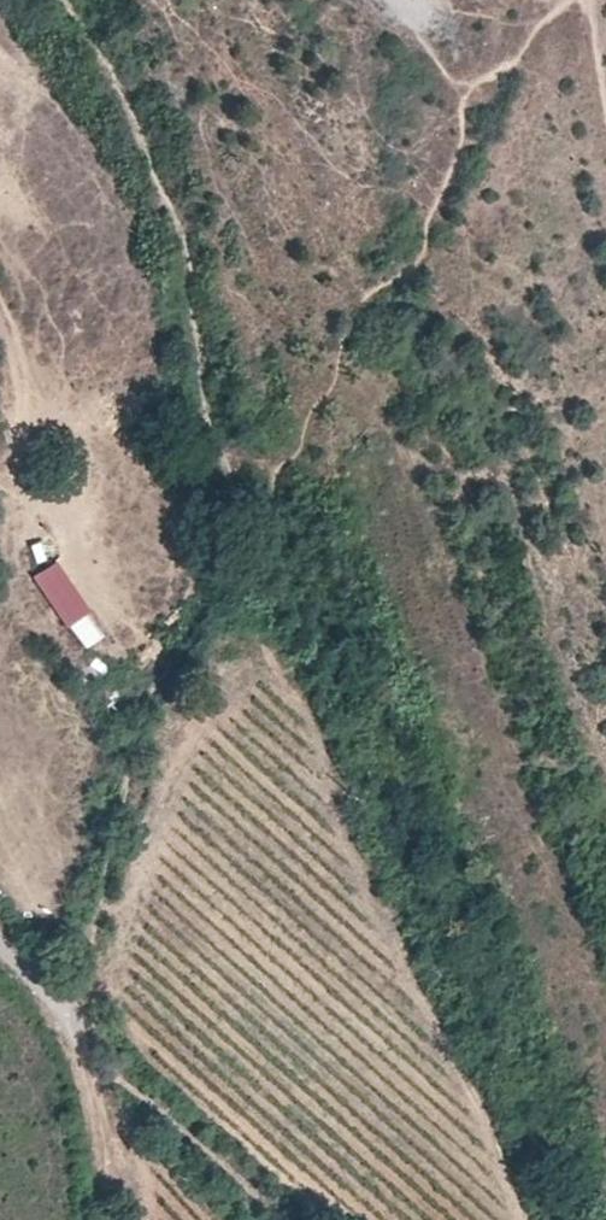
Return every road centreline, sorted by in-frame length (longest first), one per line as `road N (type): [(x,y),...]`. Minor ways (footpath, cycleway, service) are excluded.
road 1 (unclassified): [(0,947),(55,1012),(89,1088)]

